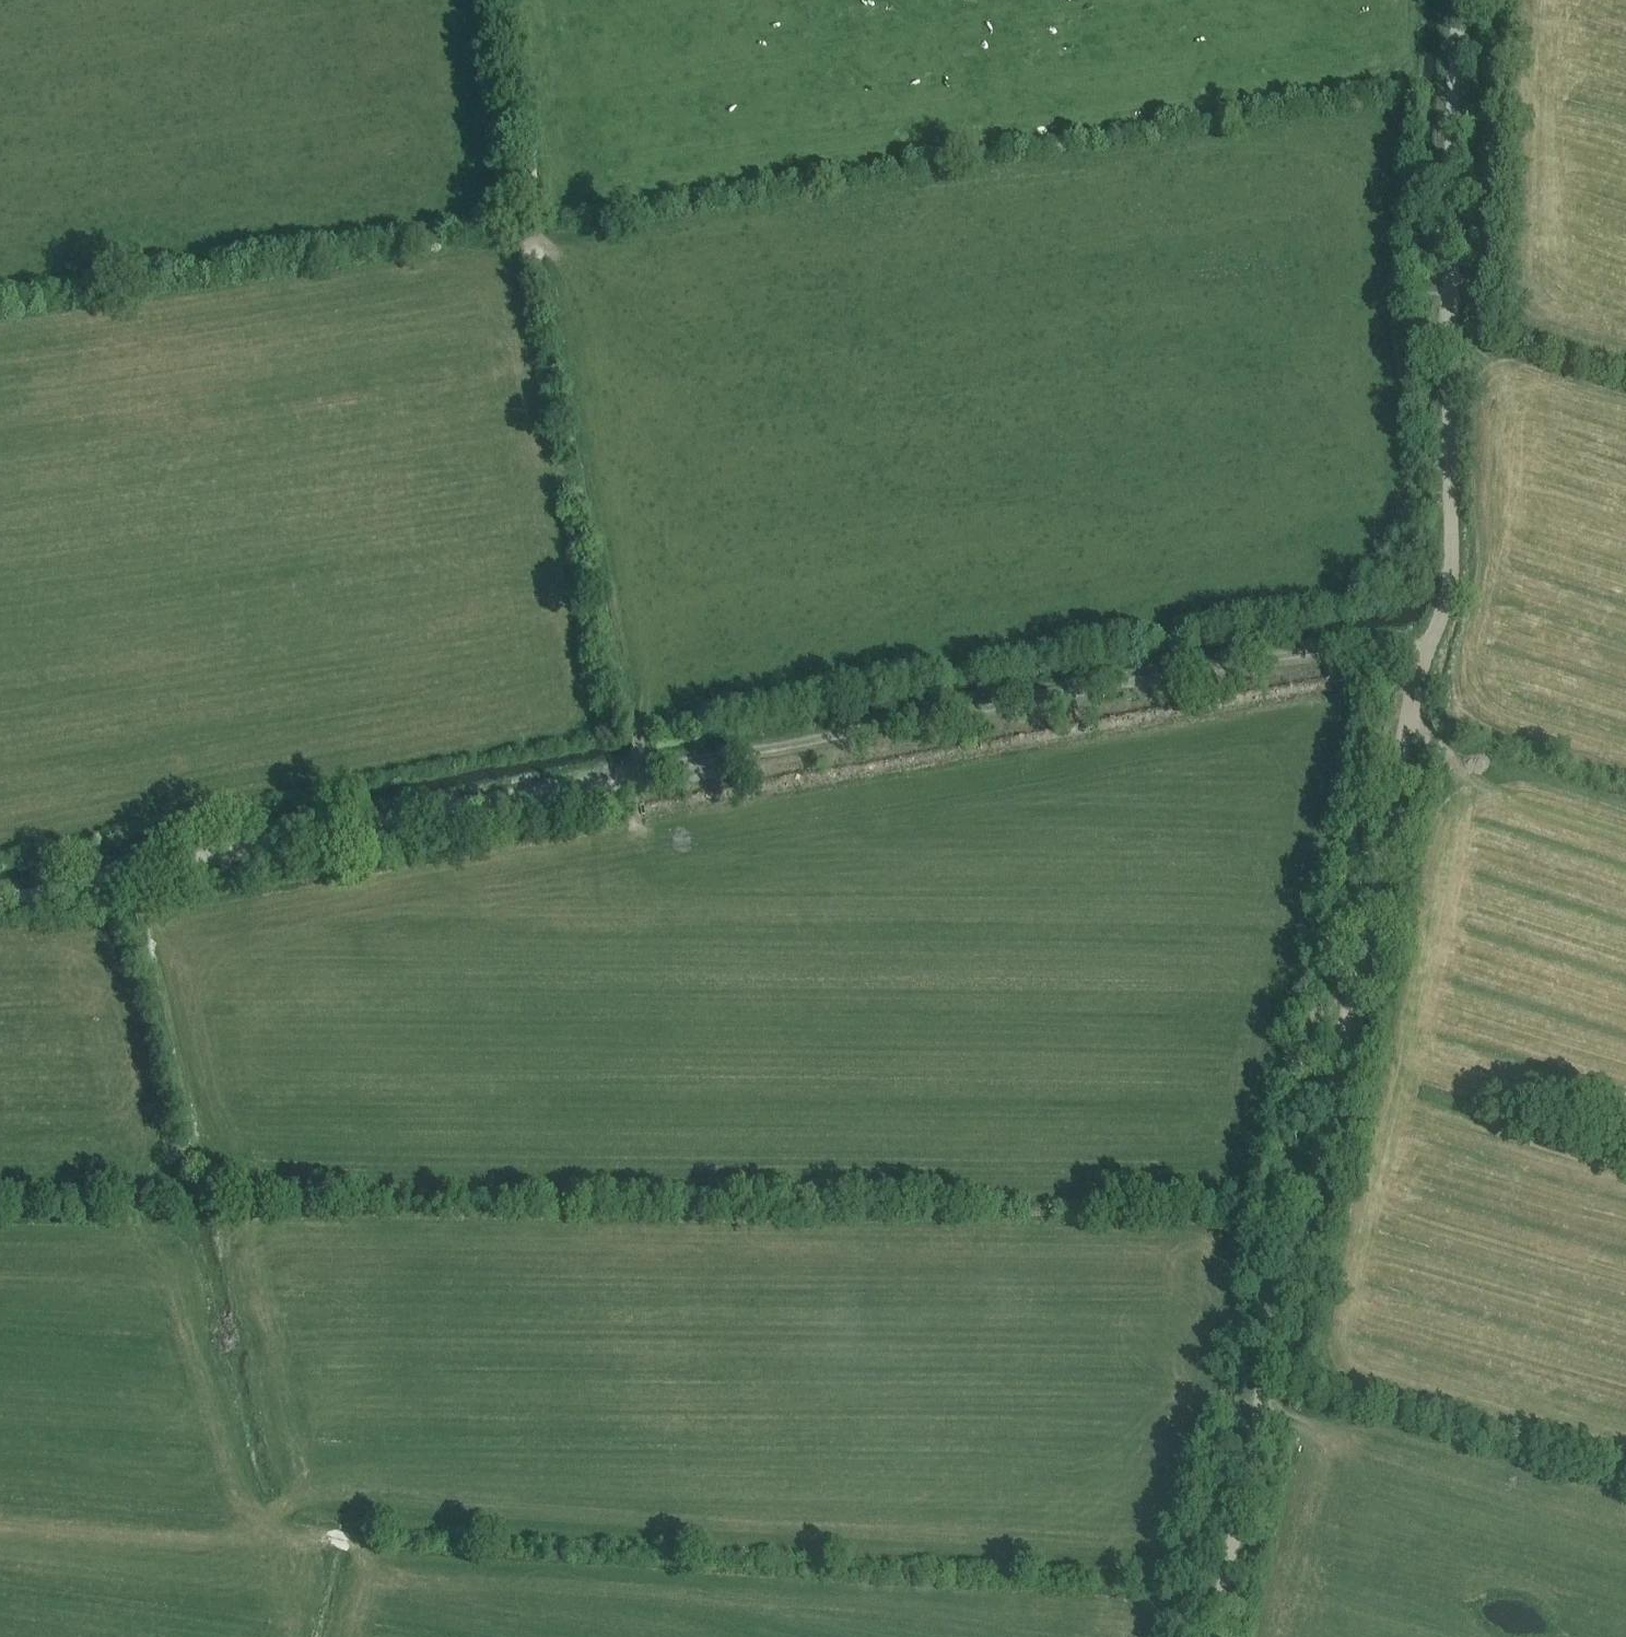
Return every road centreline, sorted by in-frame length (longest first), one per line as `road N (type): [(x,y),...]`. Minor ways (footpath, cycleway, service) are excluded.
road 1 (track): [(0,891),(252,857),(530,793),(1367,645),(1427,653)]
road 2 (track): [(1203,1636),(1427,653)]
road 3 (track): [(1427,653),(1451,559),(1458,0)]

